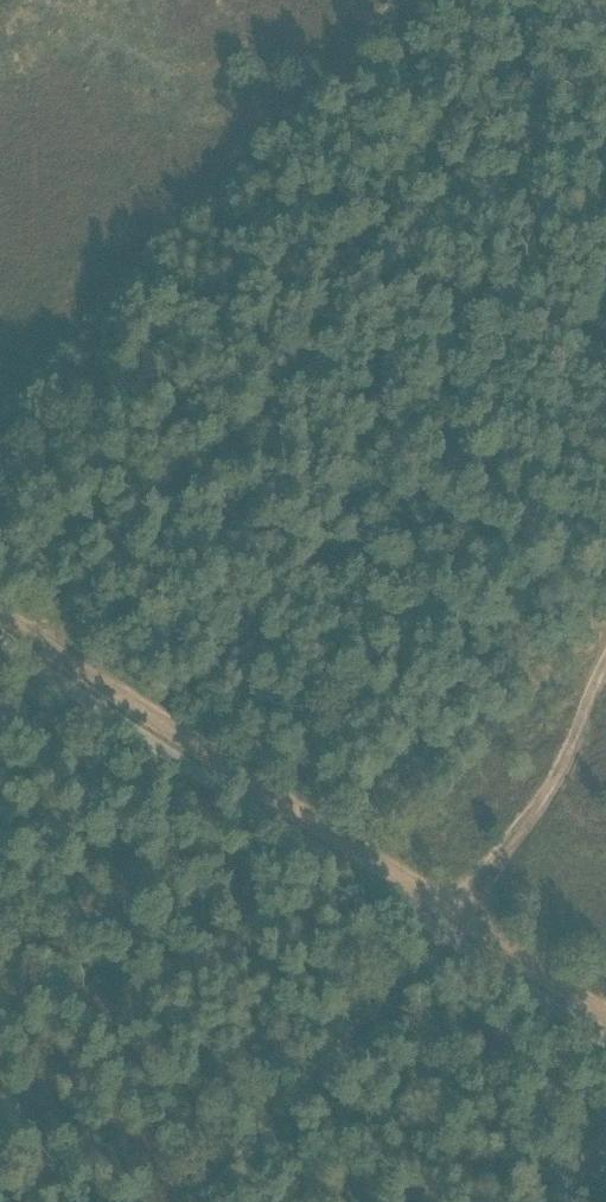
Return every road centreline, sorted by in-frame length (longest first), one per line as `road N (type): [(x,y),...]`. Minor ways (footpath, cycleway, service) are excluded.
road 1 (track): [(213,1201),(452,943),(461,910),(569,773),(587,667),(605,646)]
road 2 (track): [(0,1048),(219,1201)]

